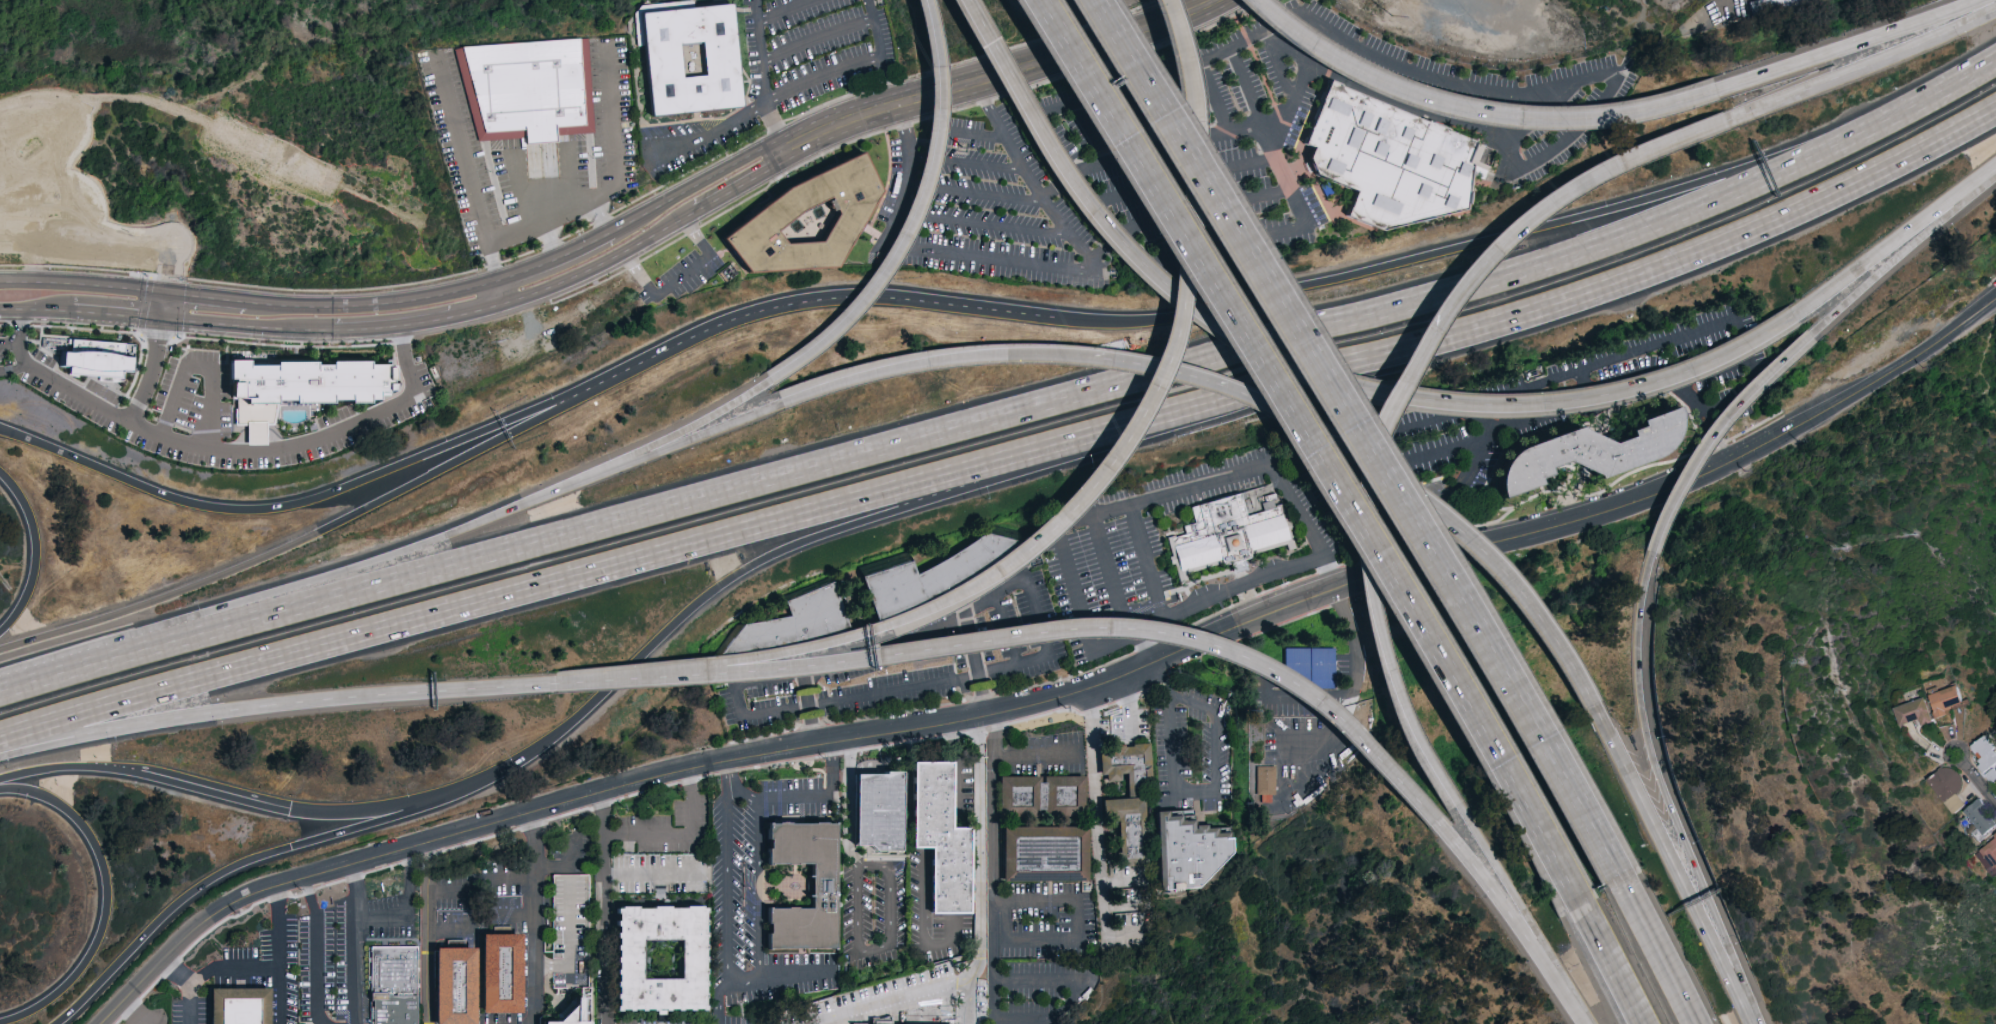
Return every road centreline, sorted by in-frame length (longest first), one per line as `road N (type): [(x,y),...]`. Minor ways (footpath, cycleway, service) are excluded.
road 1 (motorway): [(0,735),(1445,342),(1755,229),(1995,102)]
road 2 (tertiary): [(1995,308),(1681,484),(1320,594),(1086,687),(983,715),(725,758),(268,886),(185,937),(101,1023)]
road 3 (motorway): [(1882,120),(1693,207),(1548,261),(173,639)]
road 4 (motorway): [(0,777),(65,765),(117,768),(320,811),(460,788),(551,736),(697,601),(767,555),(1197,412)]
road 5 (motorway): [(1042,0),(1339,485),(1525,802),(1568,893)]
road 6 (motorway): [(962,0),(1049,162),(1100,231),(1150,279),(1243,343),(1353,390),(1429,406),(1509,410),(1587,402),(1701,367),(1793,314)]
road 7 (motorway): [(1612,870),(1419,525),(1099,0)]
road 8 (motorway): [(1882,120),(1616,206),(1298,288),(1158,318),(1054,317)]
road 9 (motorway): [(610,679),(760,668),(1057,628),(1145,630),(1217,647),(1272,672),(1393,773)]
road 10 (motorway): [(601,381),(269,554),(0,648)]
road 11 (motorway): [(764,383),(569,483),(173,639)]
road 12 (motorway): [(601,381),(331,491),(269,507),(168,495),(0,427)]
road 13 (motorway): [(974,573),(1093,464),(1153,357),(1184,252),(1190,101)]
road 14 (motorway): [(1717,92),(1576,121),(1467,113),(1376,89),(1304,47),(1252,0)]
road 15 (motorway): [(53,1023),(176,902),(214,876),(460,788)]
road 16 (motorway): [(78,734),(275,703),(554,683)]
road 17 (motorway): [(1749,1007),(1651,764),(1637,704),(1632,652),(1646,552)]
road 18 (motorway): [(1054,317),(908,298),(807,300),(712,326),(601,381)]
road 19 (motorway): [(1599,714),(1523,594),(1446,514),(1354,445),(1264,401)]
road 20 (secondary): [(784,146),(866,111),(1105,46),(1212,0)]
road 21 (motorway): [(919,0),(933,65),(929,156),(905,228),(869,288),(815,346),(764,383)]
road 22 (motorway): [(610,679),(859,629),(974,573)]
road 23 (motorway): [(1720,122),(1568,186),(1481,255),(1432,317)]
road 24 (motorway): [(0,788),(38,792),(68,809),(95,844),(106,886),(99,931),(80,966),(42,1003),(0,1021)]
road 25 (motorway): [(1749,1007),(1599,714)]
road 26 (motorway): [(1995,10),(1720,122)]
road 27 (motorway): [(1066,354),(925,360),(781,402)]
road 28 (motorway): [(1393,773),(1570,996)]
road 29 (motorway): [(1980,0),(1717,92)]
road 30 (motorway): [(1646,552),(1705,434),(1811,337)]
road 31 (motorway): [(1432,317),(1384,420),(1363,530),(1366,573)]
road 32 (motorway): [(1793,314),(1995,162)]
road 33 (secondary): [(497,279),(400,301),(249,301)]
road 34 (motorway): [(1366,573),(1392,684),(1454,799)]
road 35 (motorway): [(1811,337),(1995,179)]
road 36 (motorway): [(1454,799),(1570,996)]
road 37 (motorway): [(781,402),(569,483)]
road 38 (secondary): [(504,301),(584,270),(699,208)]
road 39 (motorway): [(1264,401),(1171,370),(1066,354)]
road 40 (secondary): [(784,146),(756,150),(609,232)]
road 41 (motorway): [(173,639),(0,690)]
road 42 (secondary): [(159,318),(336,329)]
road 43 (motorway): [(0,473),(29,516),(34,551),(20,604),(0,628)]
road 44 (motorway): [(1689,1023),(1612,870)]
road 45 (secondary): [(336,329),(418,322),(504,301)]
road 46 (secondary): [(162,291),(0,280)]
road 47 (motorway): [(1568,893),(1628,1023)]
road 48 (motorway): [(1995,60),(1882,120)]
road 49 (secondary): [(609,232),(497,279)]

